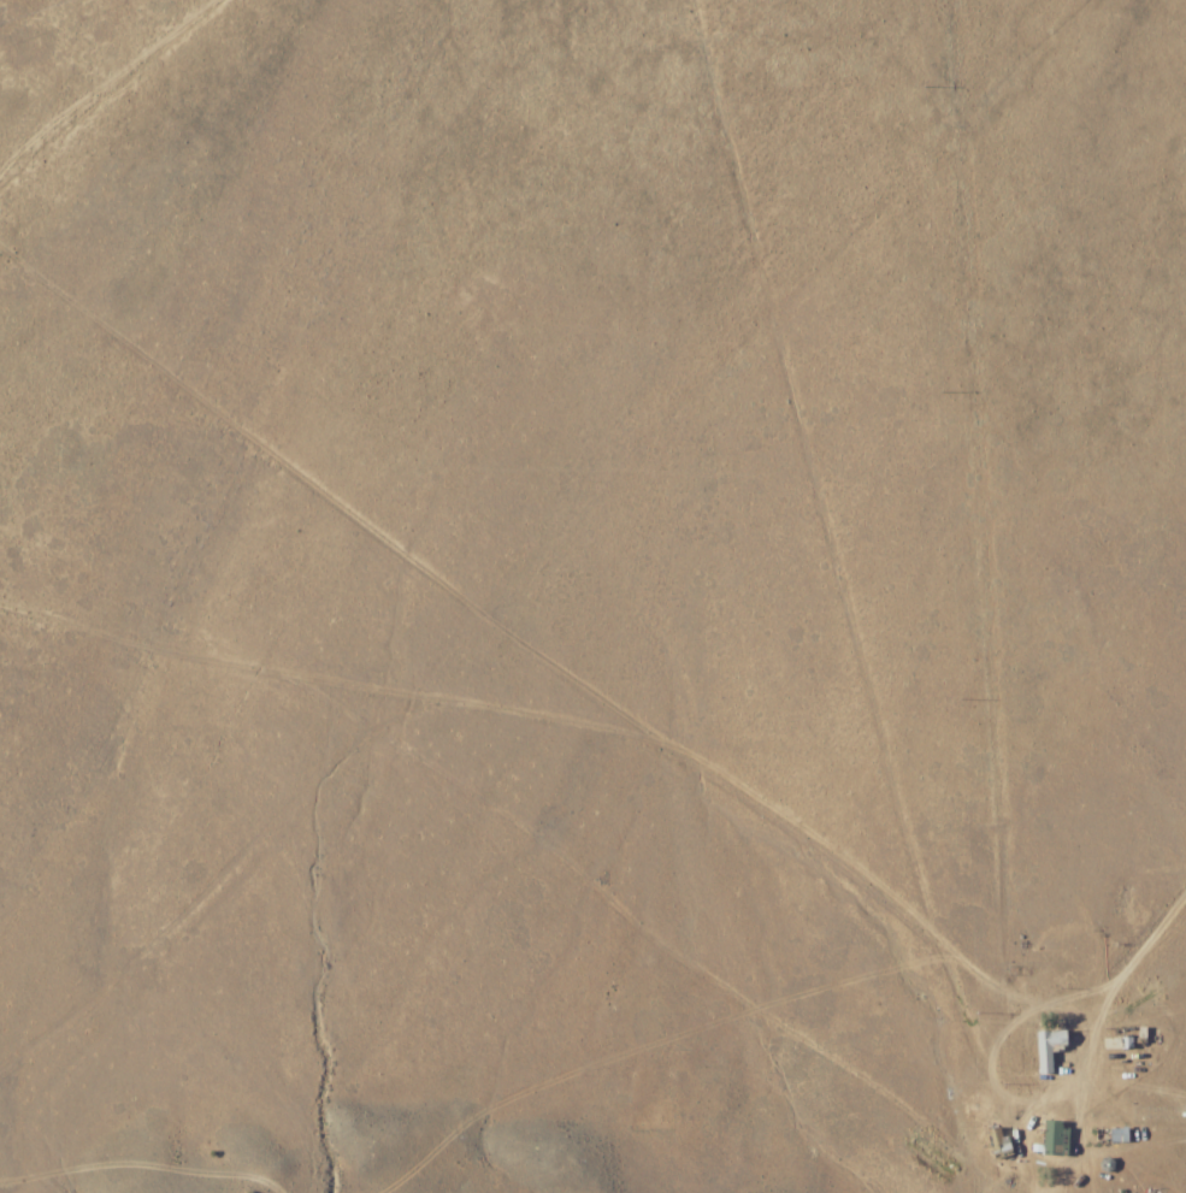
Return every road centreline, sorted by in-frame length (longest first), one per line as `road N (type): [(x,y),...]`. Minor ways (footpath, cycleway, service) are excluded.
road 1 (track): [(0,1116),(41,1097),(479,610),(627,489),(1099,0)]
road 2 (track): [(927,929),(838,852),(479,610),(199,394),(63,234),(0,181)]
road 3 (track): [(722,0),(927,929)]
road 4 (track): [(678,748),(124,644),(0,605)]
road 5 (tertiary): [(1185,899),(1116,971),(1026,1012),(927,929)]

